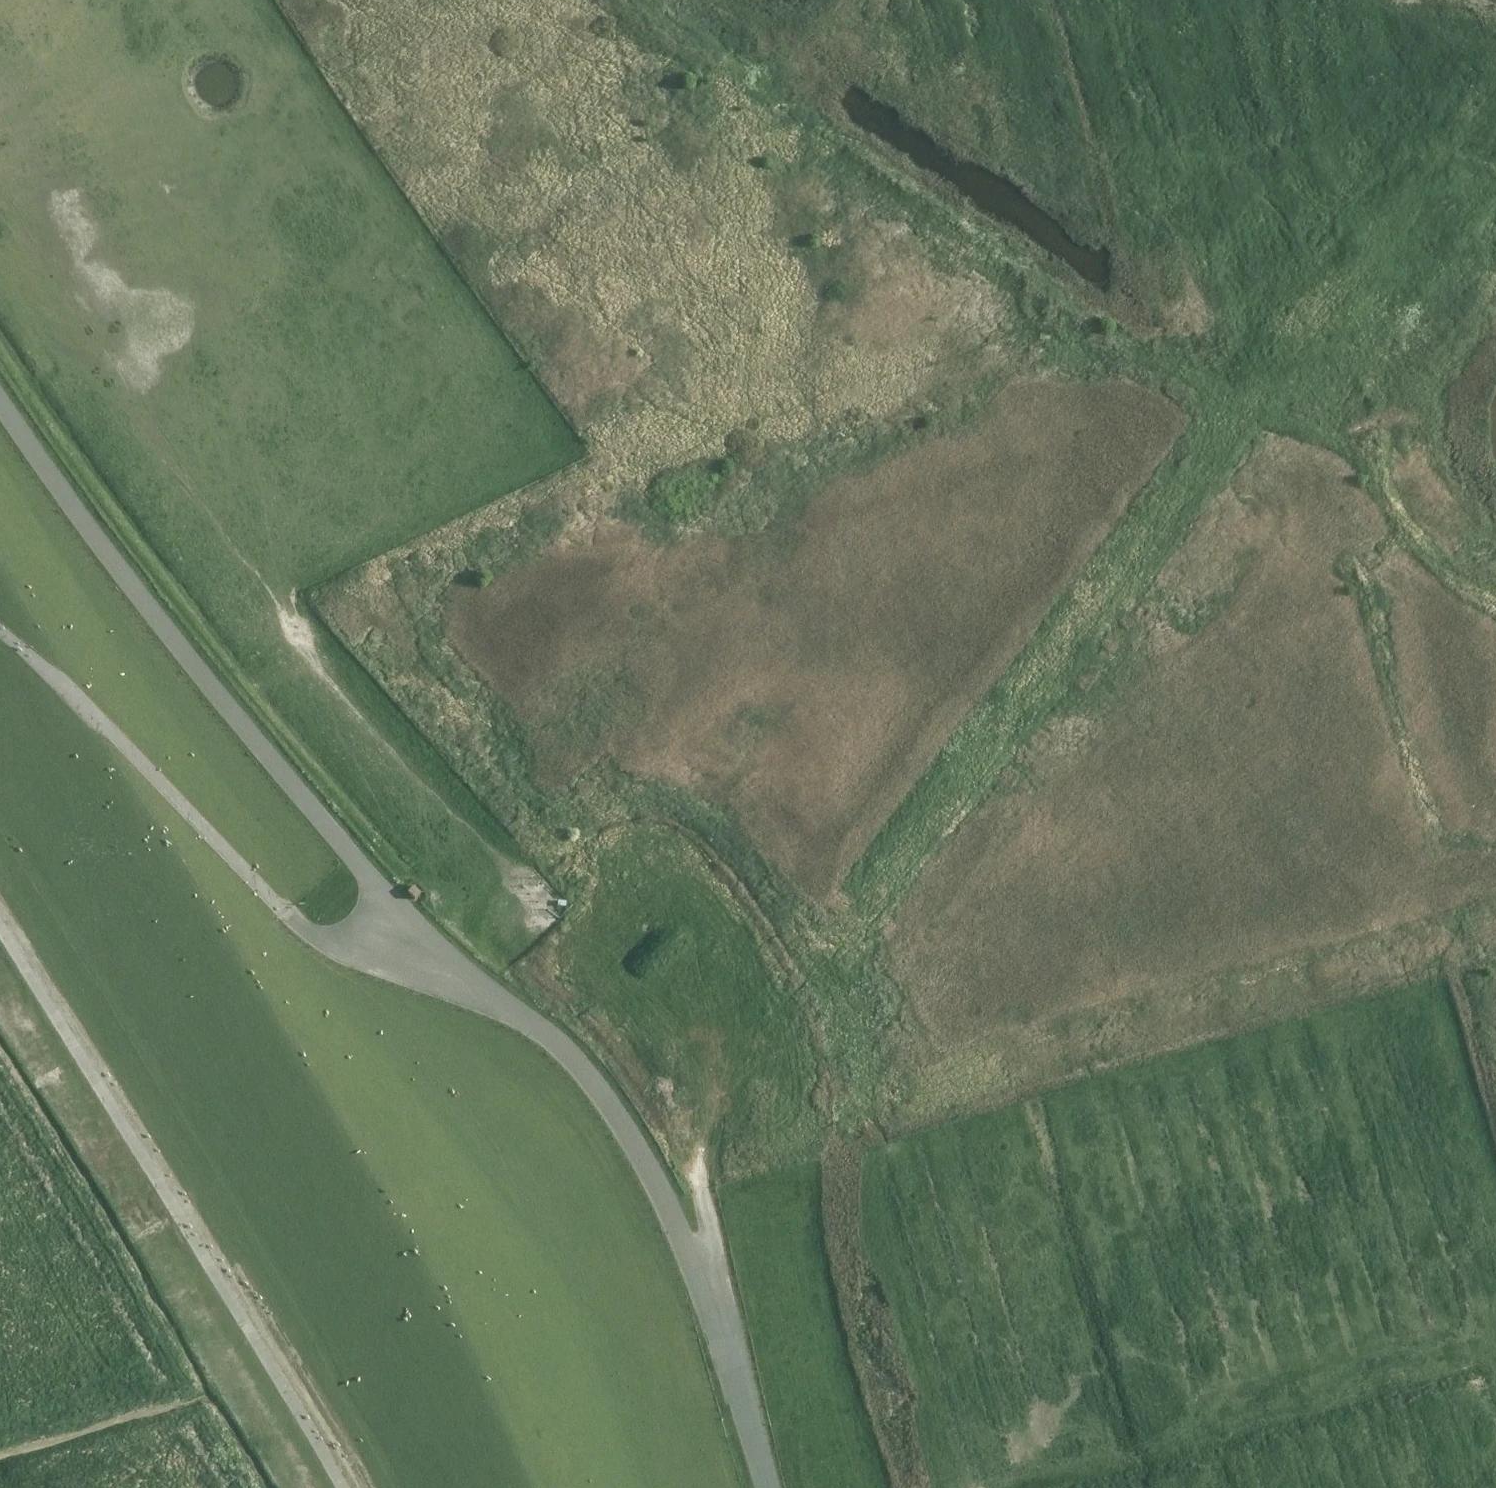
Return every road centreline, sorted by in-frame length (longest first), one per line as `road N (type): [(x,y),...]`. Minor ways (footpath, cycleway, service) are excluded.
road 1 (track): [(345,1487),(0,907)]
road 2 (track): [(0,639),(80,706),(308,934)]

